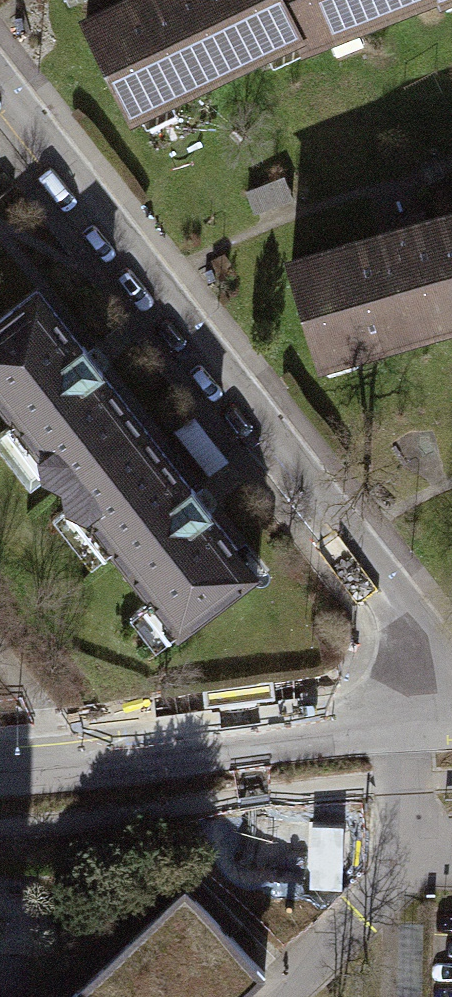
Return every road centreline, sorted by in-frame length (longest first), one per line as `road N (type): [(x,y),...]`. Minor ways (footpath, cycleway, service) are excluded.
road 1 (residential): [(0,93),(355,534),(438,711)]
road 2 (residential): [(438,711),(0,772)]

